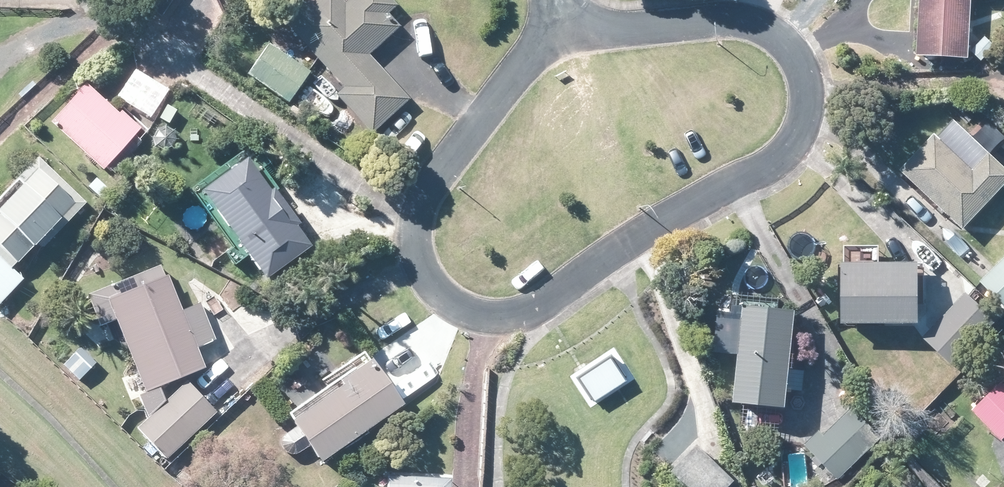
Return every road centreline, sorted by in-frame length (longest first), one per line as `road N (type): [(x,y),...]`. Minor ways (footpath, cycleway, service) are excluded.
road 1 (residential): [(565,18),(595,32),(682,20),(749,23),(787,43),(812,80),(800,137),(781,157),(623,252),(542,312),(507,324),(463,309),(430,279),(419,236),(428,186)]
road 2 (residential): [(428,186),(565,18)]

